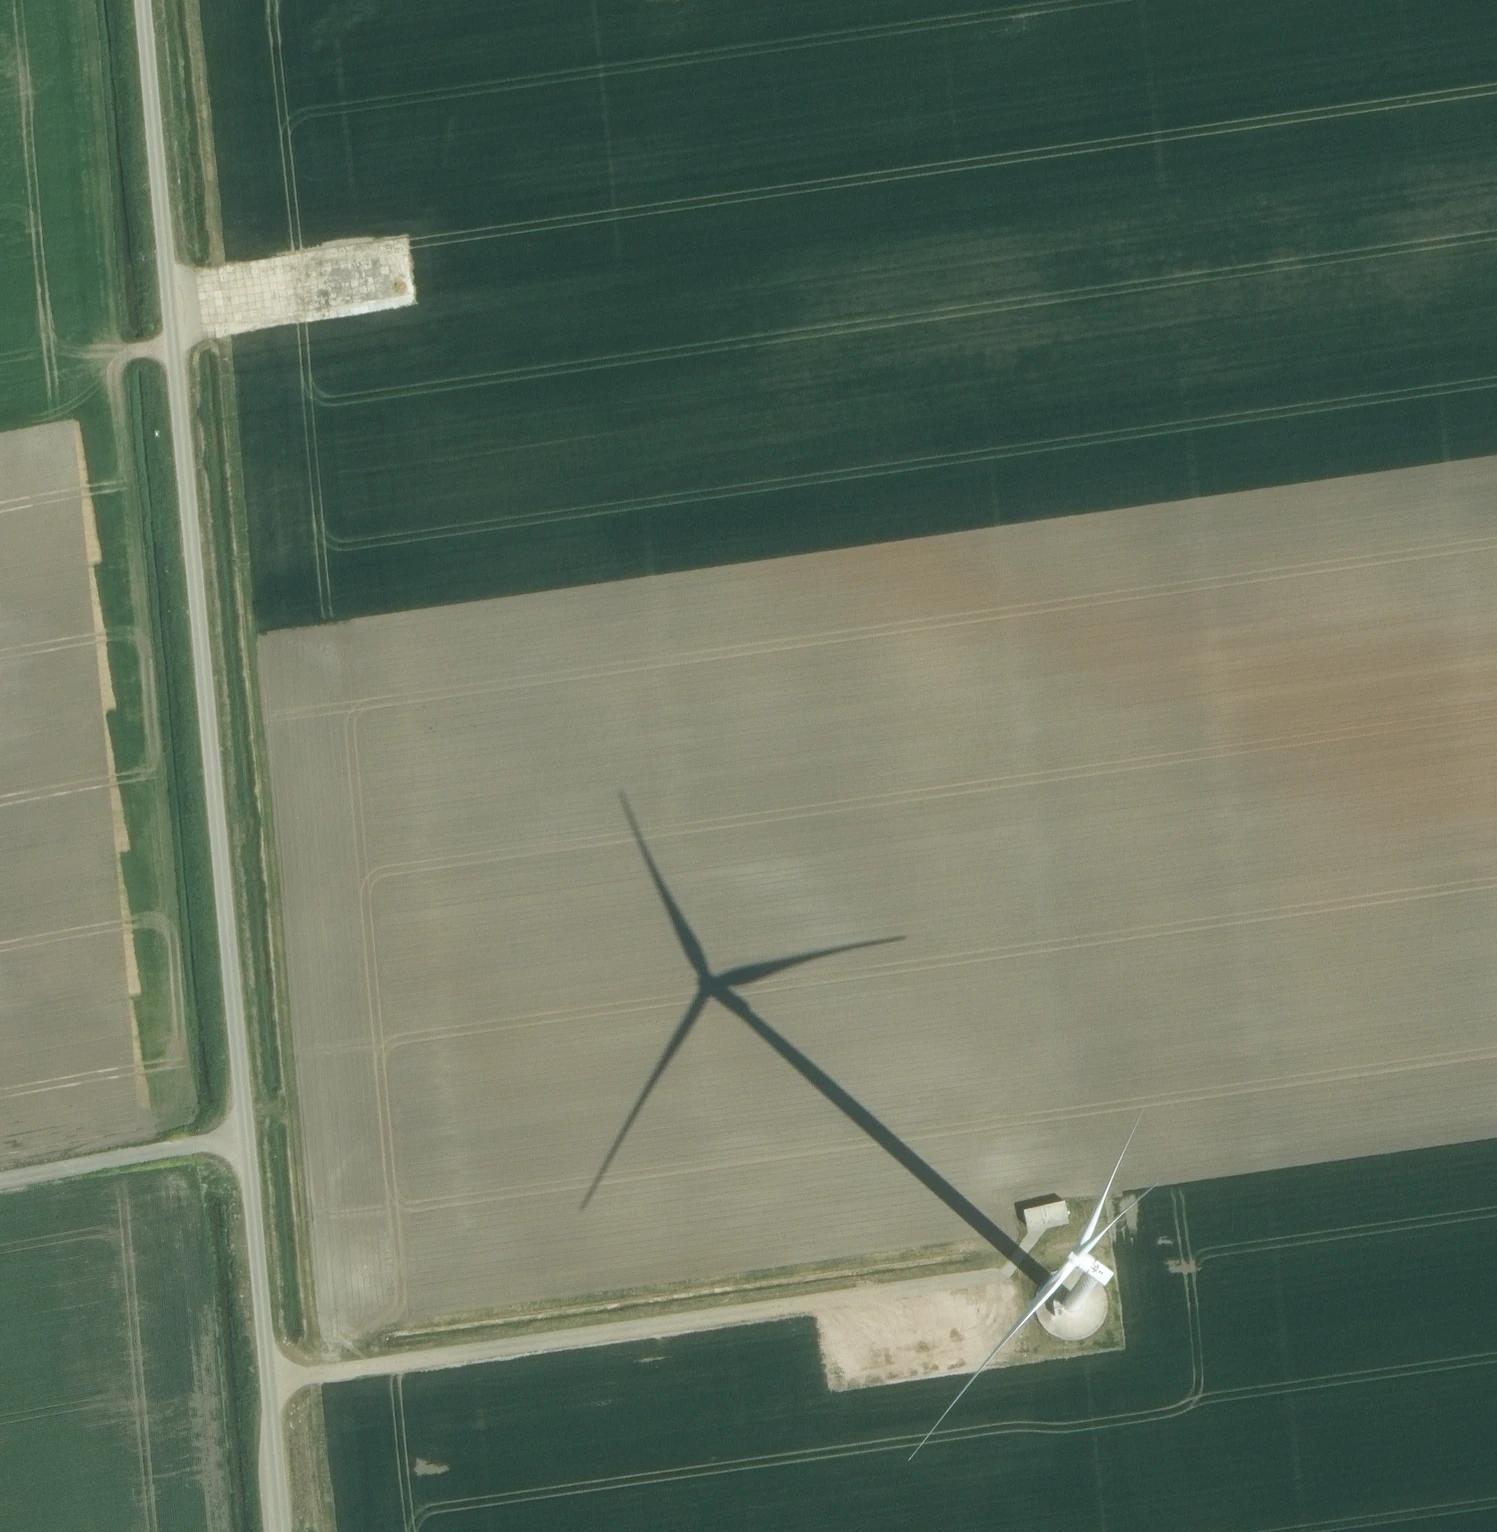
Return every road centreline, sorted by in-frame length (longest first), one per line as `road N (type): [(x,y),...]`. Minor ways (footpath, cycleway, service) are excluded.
road 1 (unclassified): [(286,1531),(153,0)]

